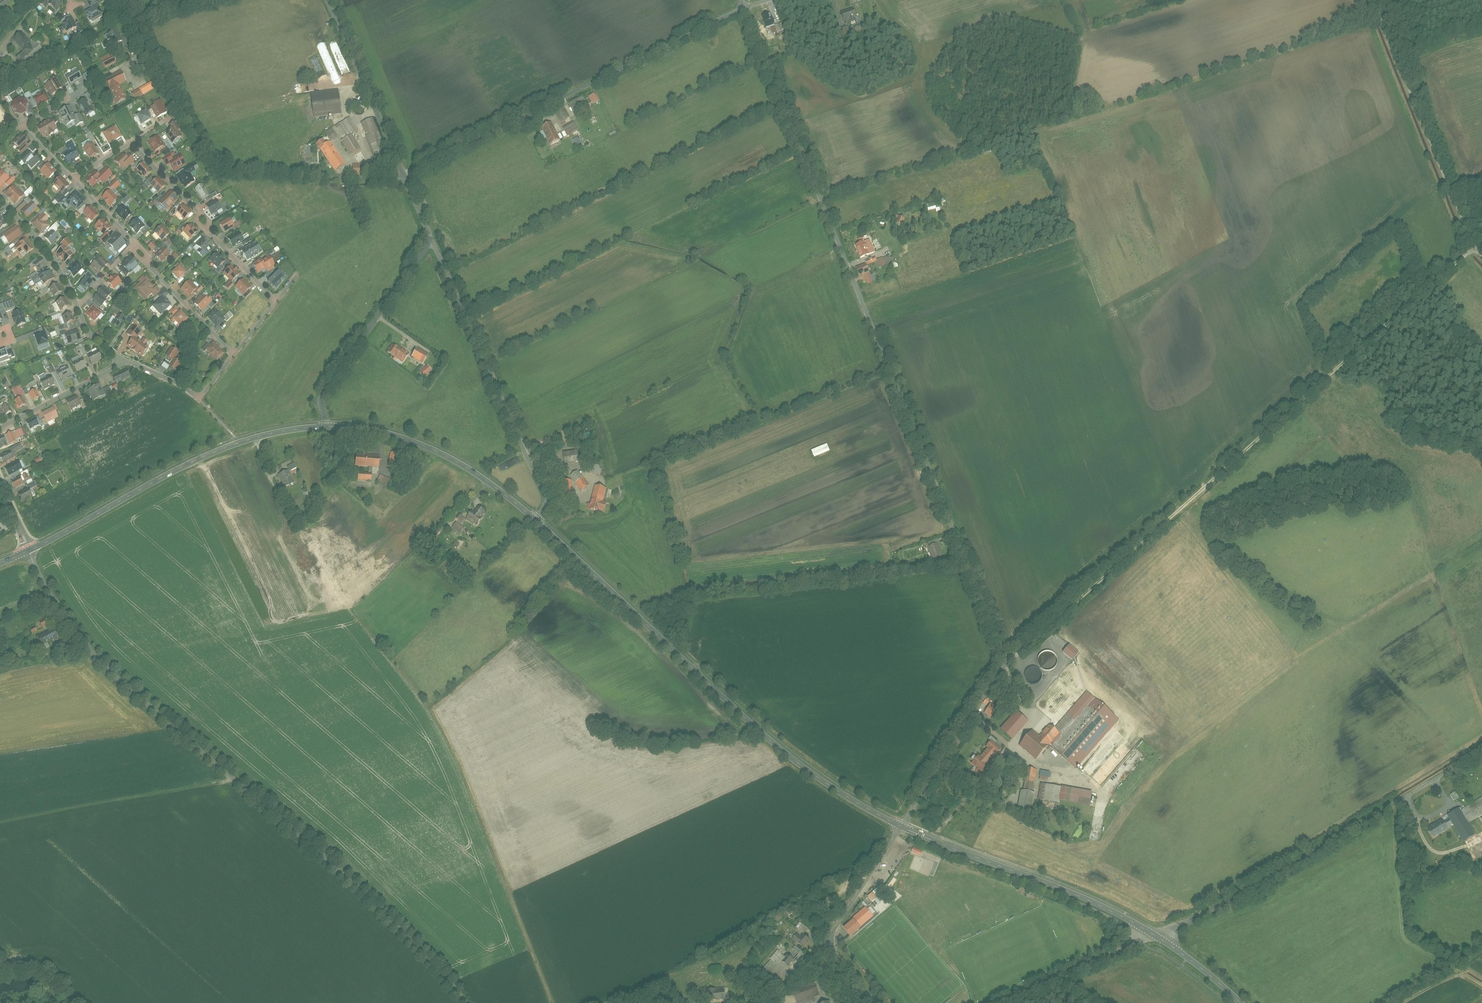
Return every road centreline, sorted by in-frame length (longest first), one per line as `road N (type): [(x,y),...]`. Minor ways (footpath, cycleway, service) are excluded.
road 1 (unclassified): [(769,72),(1009,662),(902,827)]
road 2 (unclassified): [(29,551),(88,647),(377,904),(467,1002)]
road 3 (track): [(1475,244),(1009,662)]
road 4 (tertiary): [(538,522),(787,754),(902,827)]
road 5 (unclassified): [(116,0),(179,113),(223,170),(404,175)]
road 6 (unclassified): [(404,175),(744,8)]
road 7 (unclassified): [(1157,936),(1481,750)]
road 8 (tertiary): [(29,551),(207,455),(260,437),(327,427)]
road 9 (unclassified): [(431,238),(543,492),(547,504),(538,522)]
road 10 (tertiary): [(902,827),(1061,889),(1157,936)]
road 11 (track): [(1475,244),(1375,0)]
road 12 (tertiary): [(327,427),(373,430),(440,453),(538,522)]
road 13 (unclassified): [(327,427),(323,397),(431,238)]
road 14 (residential): [(131,142),(276,303)]
road 15 (unclassified): [(327,0),(404,175)]
road 16 (unclassified): [(993,1002),(1157,936)]
road 17 (residential): [(134,243),(235,354)]
road 18 (residential): [(125,362),(0,428)]
road 19 (residential): [(902,827),(827,943)]
road 20 (residential): [(125,362),(199,397),(235,354)]
road 21 (residential): [(0,199),(54,261),(78,305)]

